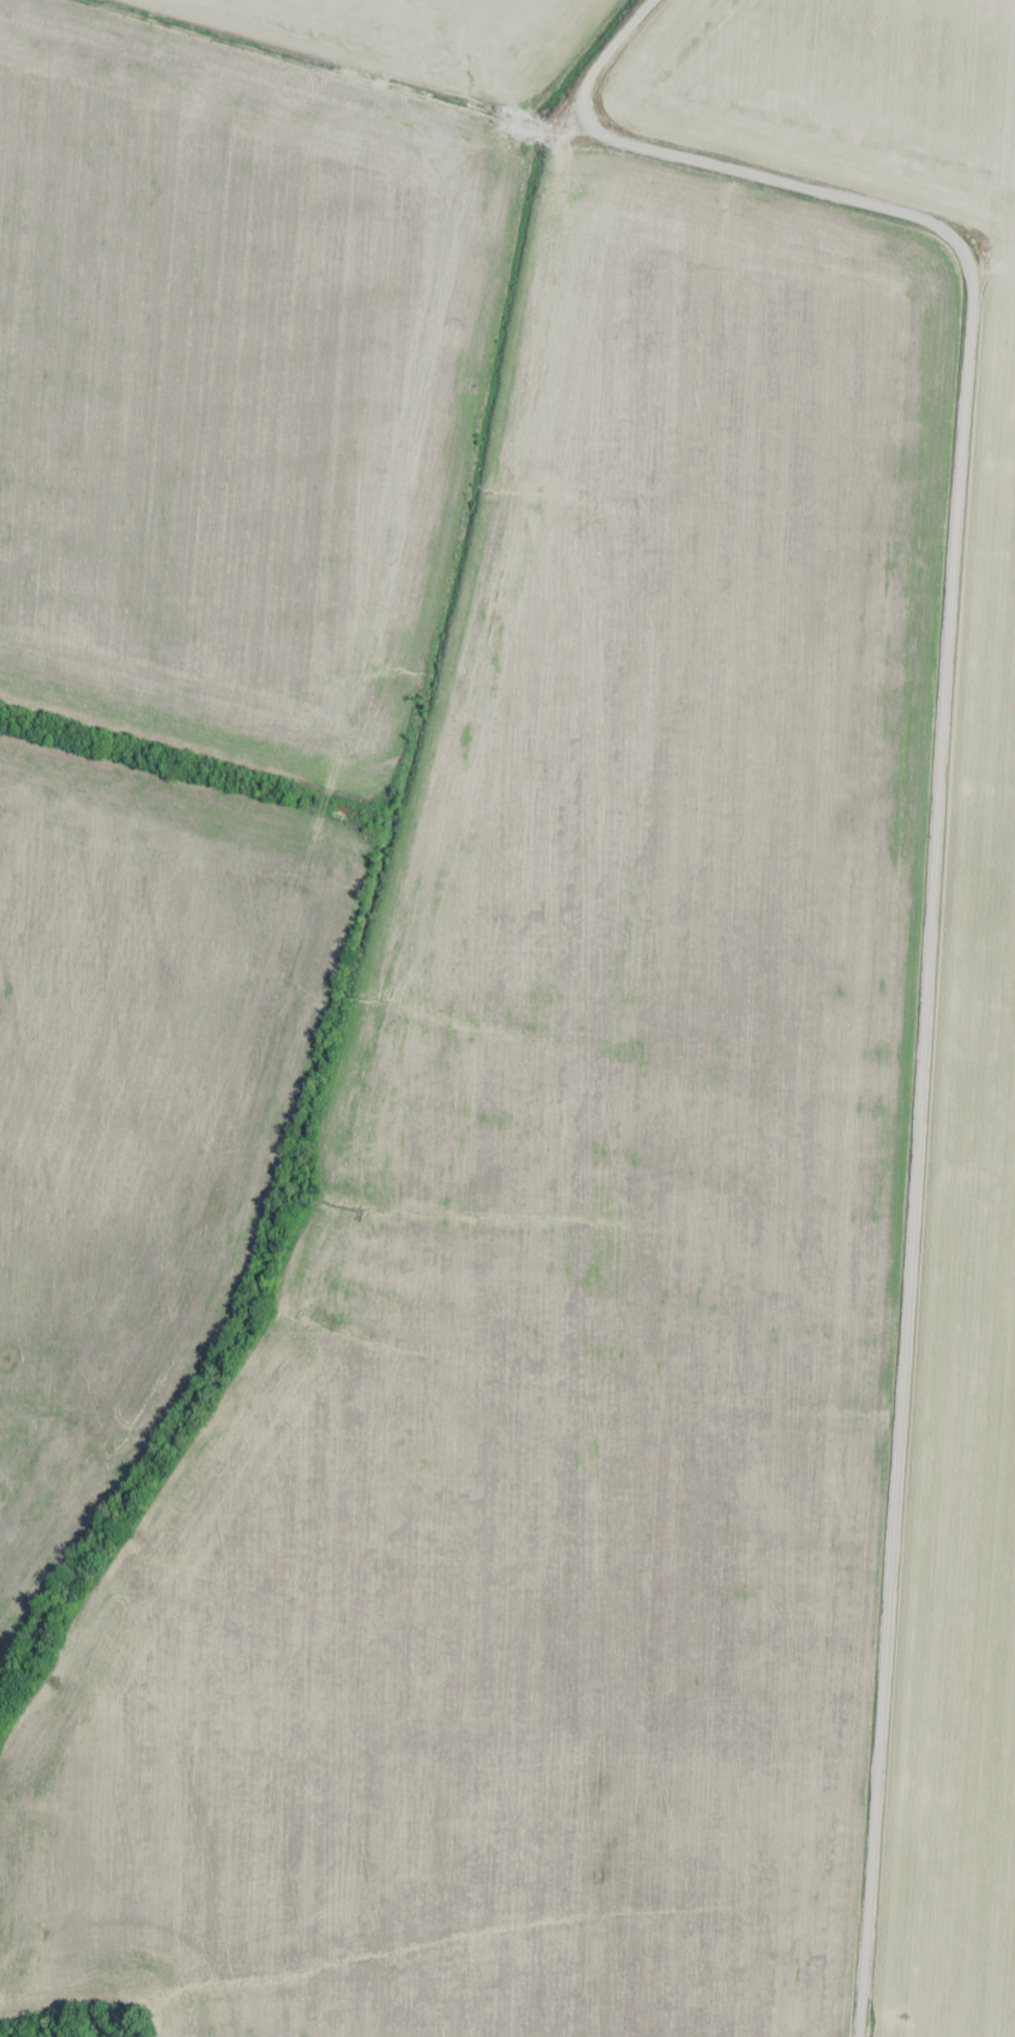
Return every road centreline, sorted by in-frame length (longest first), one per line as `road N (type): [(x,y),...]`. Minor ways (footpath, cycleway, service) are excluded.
road 1 (residential): [(861,2036),(971,278),(955,243),(921,222),(607,135),(589,109),(594,75),(656,0)]

